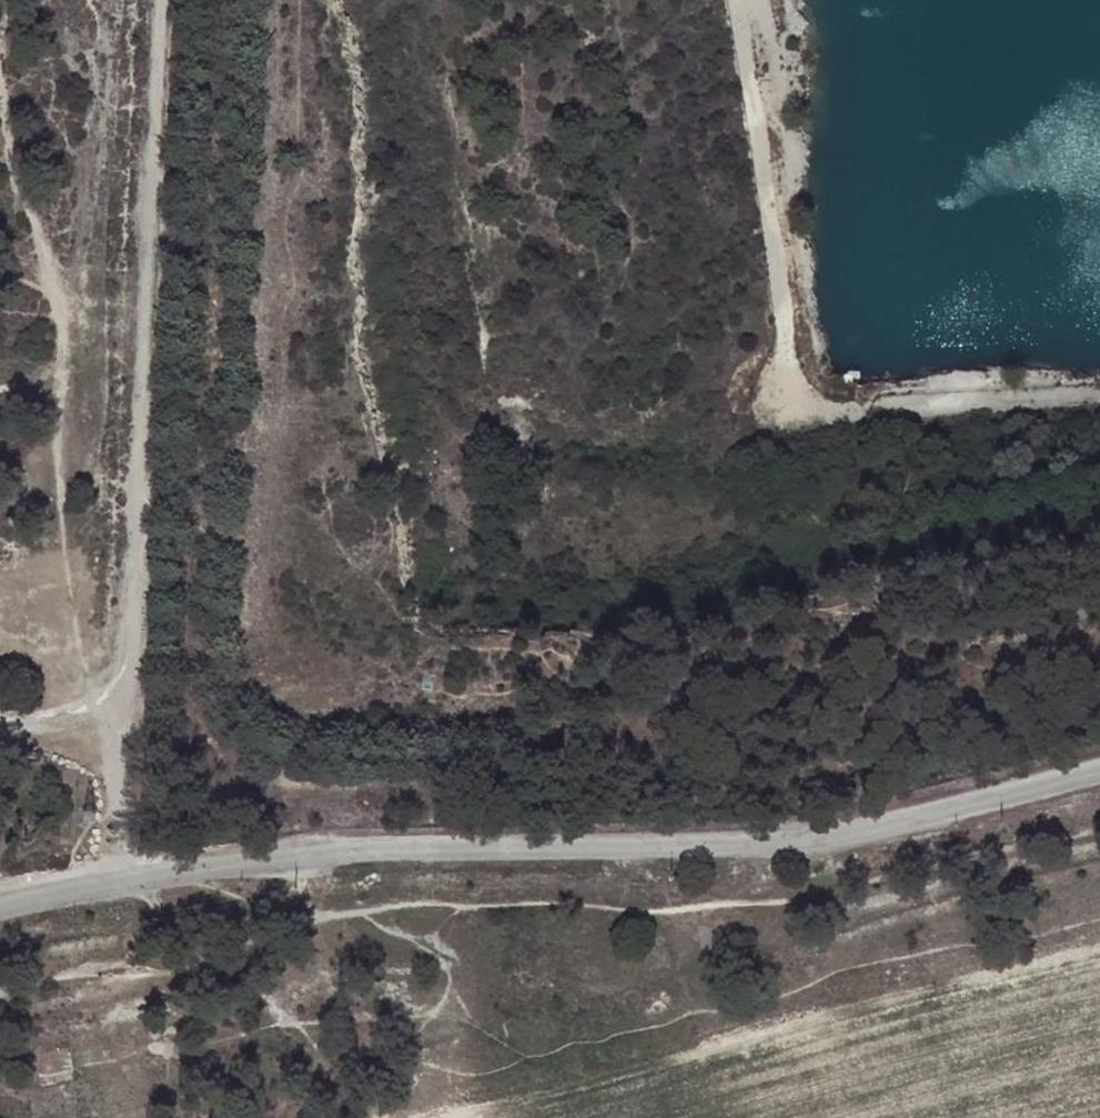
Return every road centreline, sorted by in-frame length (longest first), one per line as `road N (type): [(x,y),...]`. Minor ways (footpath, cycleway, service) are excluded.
road 1 (residential): [(0,908),(123,882),(765,858),(1099,775)]
road 2 (track): [(123,882),(158,0)]
road 3 (track): [(125,734),(0,726)]

